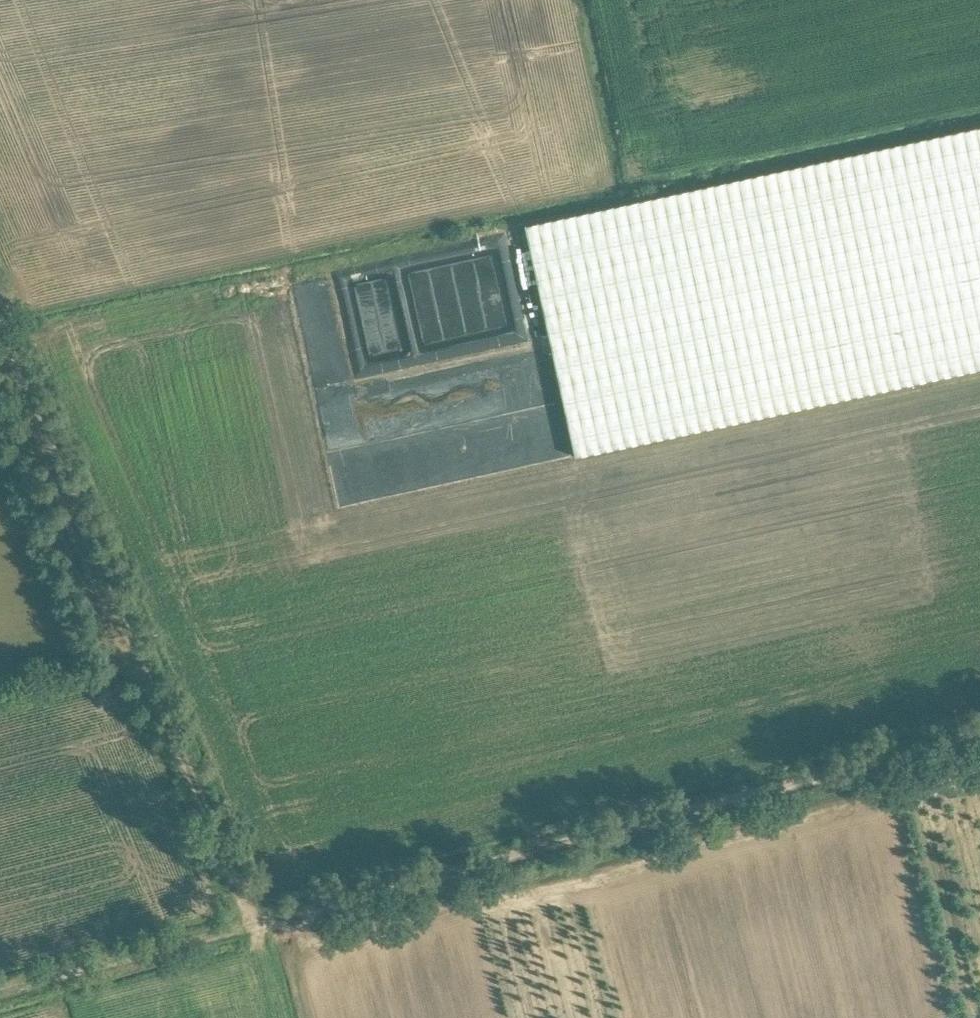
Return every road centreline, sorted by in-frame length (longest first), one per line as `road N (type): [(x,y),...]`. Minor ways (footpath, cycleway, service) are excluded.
road 1 (track): [(979,733),(253,923)]
road 2 (track): [(253,923),(0,328)]
road 3 (track): [(253,923),(0,991)]

